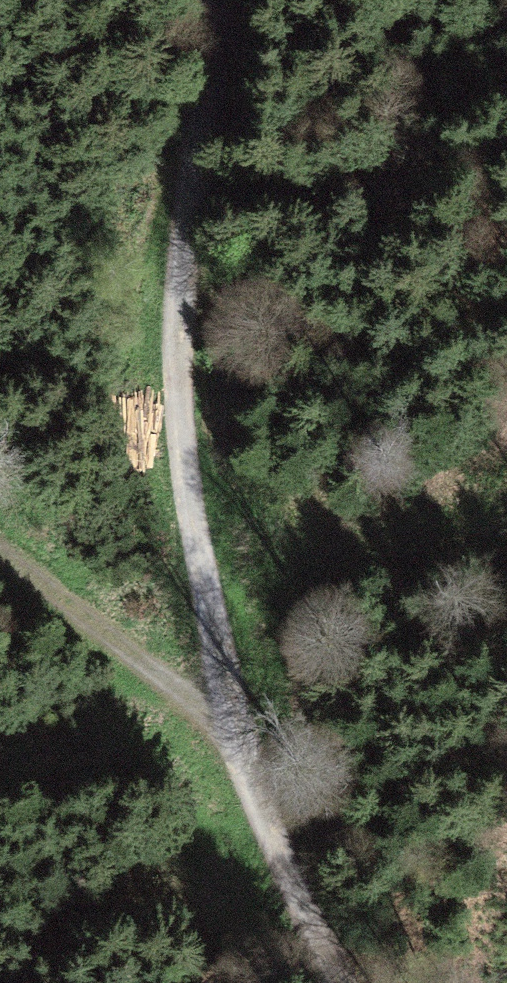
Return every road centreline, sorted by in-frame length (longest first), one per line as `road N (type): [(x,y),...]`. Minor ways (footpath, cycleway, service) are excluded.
road 1 (track): [(200,0),(197,202),(178,361),(245,727),(345,982)]
road 2 (track): [(506,163),(352,195),(197,202)]
road 3 (track): [(0,549),(77,596),(245,727)]

